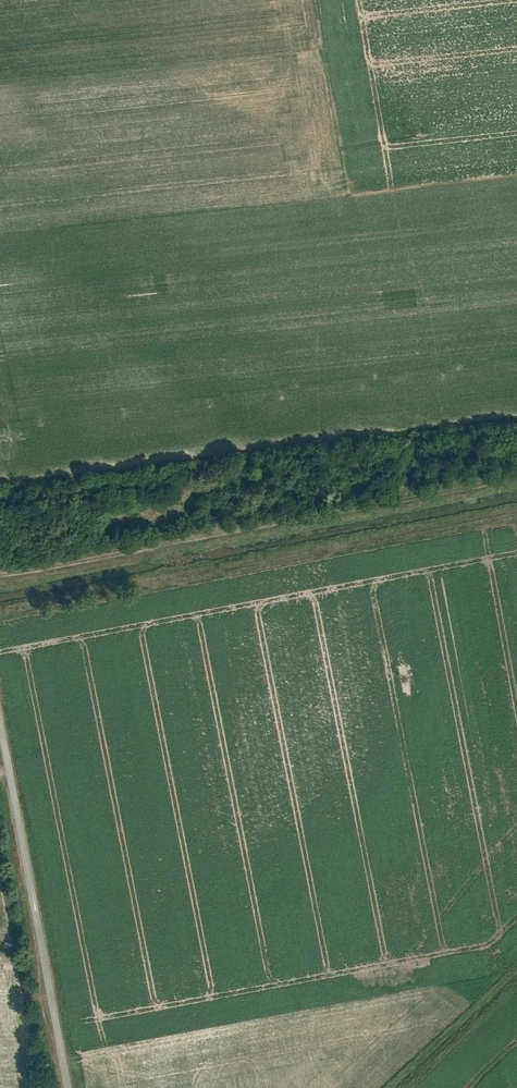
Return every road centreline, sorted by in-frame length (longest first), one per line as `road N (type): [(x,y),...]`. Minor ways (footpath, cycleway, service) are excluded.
road 1 (unclassified): [(0,729),(66,1087)]

